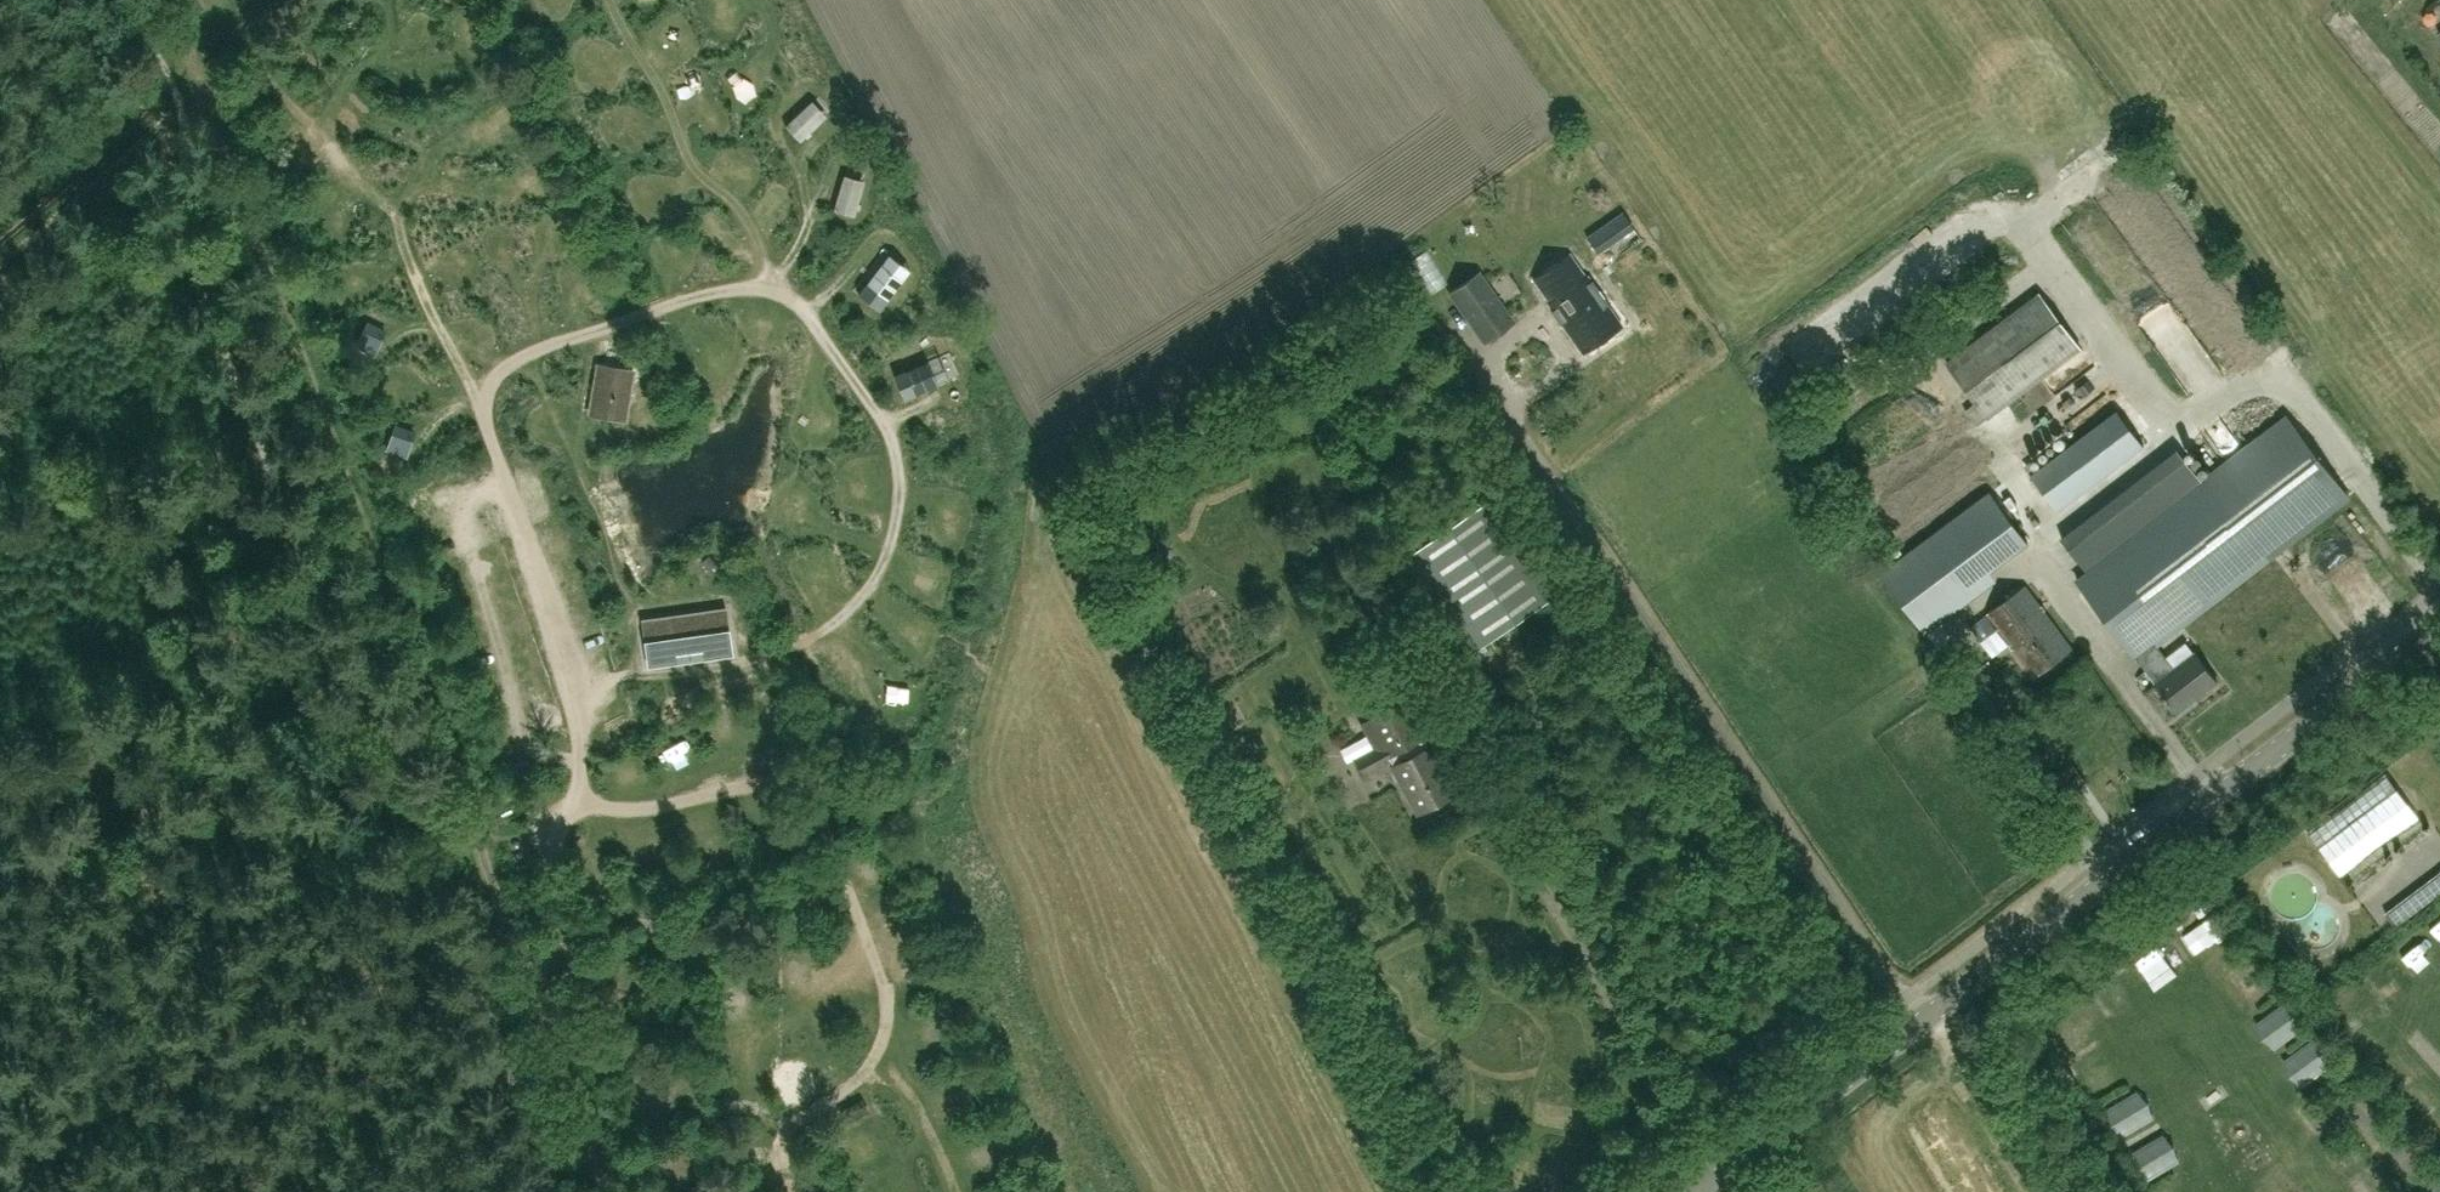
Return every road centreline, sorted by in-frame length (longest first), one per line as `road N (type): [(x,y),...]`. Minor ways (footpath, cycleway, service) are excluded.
road 1 (track): [(578,729),(531,543),(485,418),(498,373),(585,335),(704,295),(781,290),(800,307),(902,459),(900,517),(886,558),(866,593),(829,627)]
road 2 (track): [(175,0),(541,1003)]
road 3 (tertiary): [(1709,1191),(2439,635)]
road 4 (track): [(1550,475),(1930,1025)]
road 5 (track): [(888,985),(821,808),(807,789),(776,781),(625,811),(578,802)]
road 6 (track): [(781,290),(761,233),(692,170),(667,105),(609,0)]
road 7 (track): [(541,1003),(552,879),(578,802),(578,729)]
road 8 (track): [(541,1003),(611,1191)]
road 9 (track): [(878,1052),(920,1100),(955,1191)]

